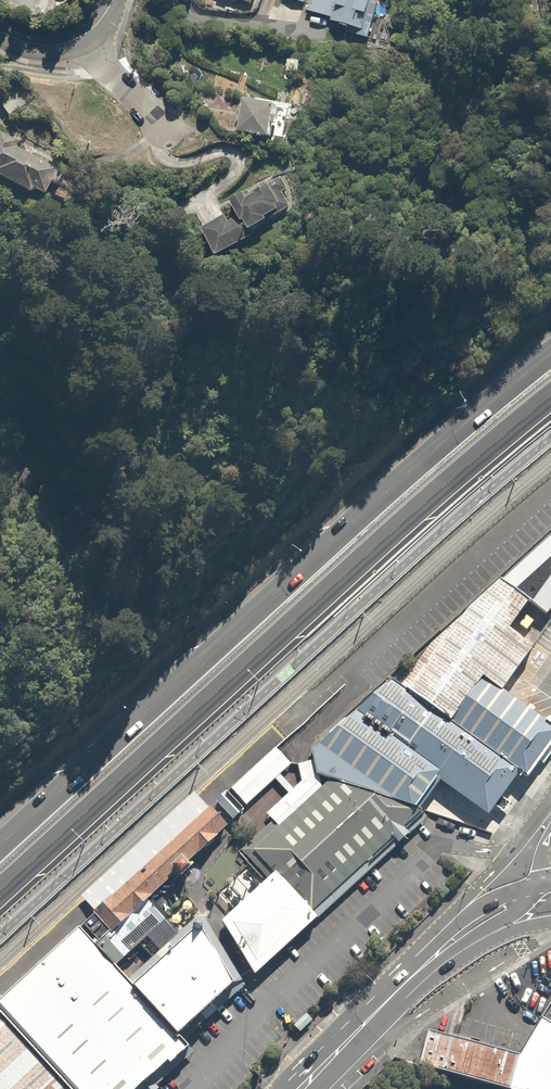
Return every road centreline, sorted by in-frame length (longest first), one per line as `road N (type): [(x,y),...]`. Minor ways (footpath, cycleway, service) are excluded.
road 1 (trunk): [(550,397),(0,892)]
road 2 (trunk): [(0,843),(550,352)]
road 3 (secondary): [(421,968),(301,1088)]
road 4 (tertiary): [(460,919),(550,811)]
road 5 (residential): [(163,130),(74,43)]

